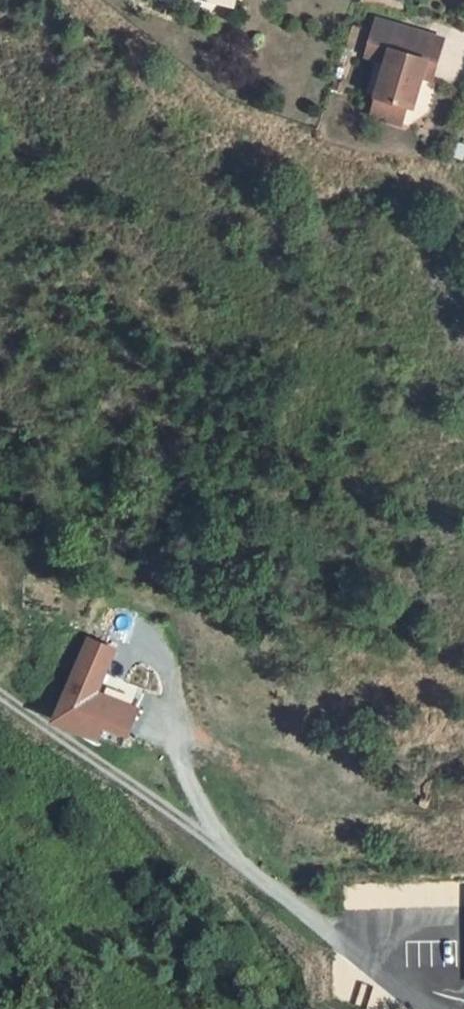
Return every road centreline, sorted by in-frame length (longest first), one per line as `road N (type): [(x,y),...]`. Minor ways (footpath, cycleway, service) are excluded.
road 1 (residential): [(219,846),(420,1001),(449,1008)]

